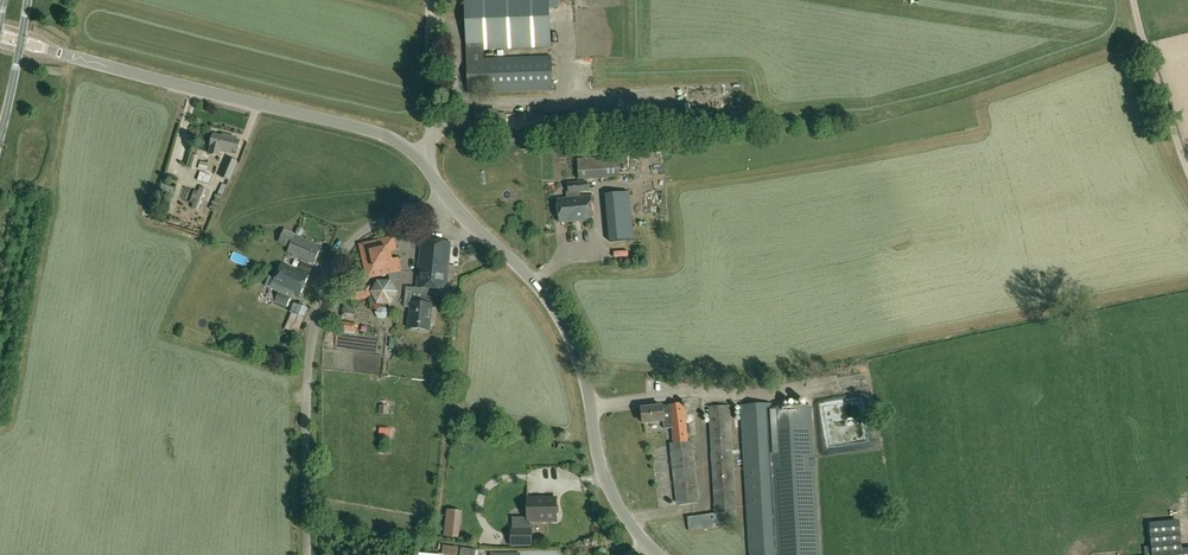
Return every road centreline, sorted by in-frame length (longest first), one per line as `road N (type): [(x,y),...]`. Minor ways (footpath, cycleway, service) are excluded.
road 1 (unclassified): [(449,199),(362,232),(324,288),(306,389),(307,554)]
road 2 (tertiary): [(423,162),(379,131),(20,42)]
road 3 (tertiary): [(658,554),(605,482),(584,378),(551,305),(449,199)]
road 4 (unclassified): [(1187,172),(1135,0)]
road 5 (unclassified): [(423,162),(430,0)]

